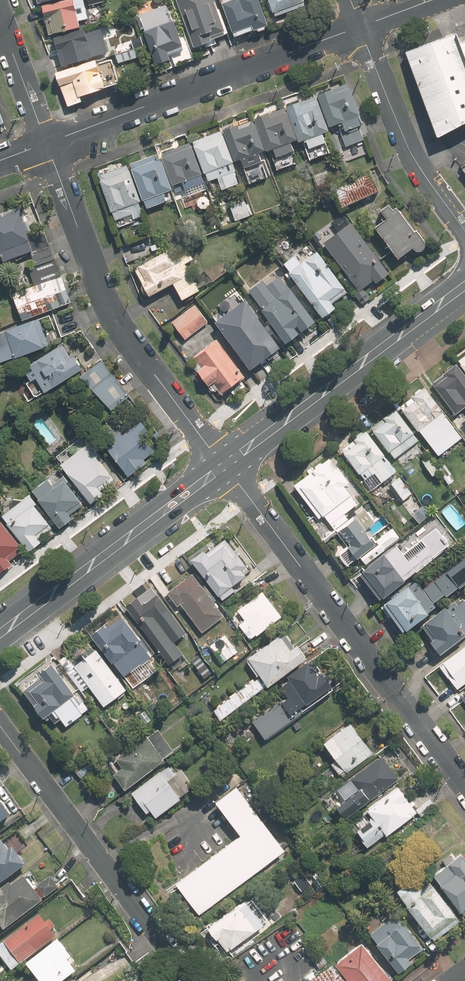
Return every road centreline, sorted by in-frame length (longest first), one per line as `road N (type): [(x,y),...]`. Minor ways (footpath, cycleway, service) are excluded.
road 1 (residential): [(464,787),(223,466)]
road 2 (residential): [(223,466),(103,310),(46,143)]
road 3 (residential): [(46,143),(362,26)]
road 4 (residential): [(191,980),(0,724)]
road 5 (secondary): [(464,285),(223,466)]
road 6 (secondary): [(223,466),(0,634)]
road 7 (residential): [(464,230),(410,153),(362,26)]
road 8 (residential): [(46,143),(0,20)]

